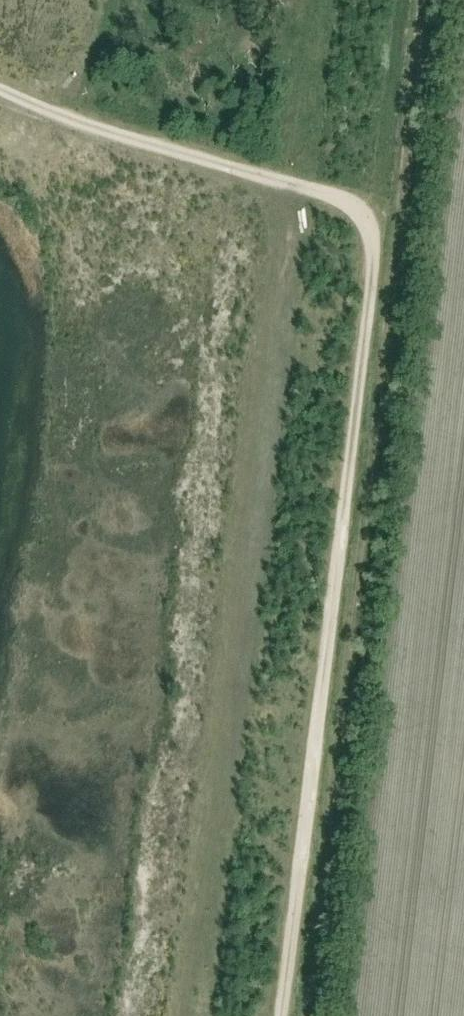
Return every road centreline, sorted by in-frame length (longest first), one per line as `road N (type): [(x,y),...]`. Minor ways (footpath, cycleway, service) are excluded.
road 1 (track): [(0,89),(349,204),(368,224),(374,255),(282,1015)]
road 2 (track): [(426,0),(308,1015)]
road 3 (track): [(276,181),(286,233),(192,1015)]

